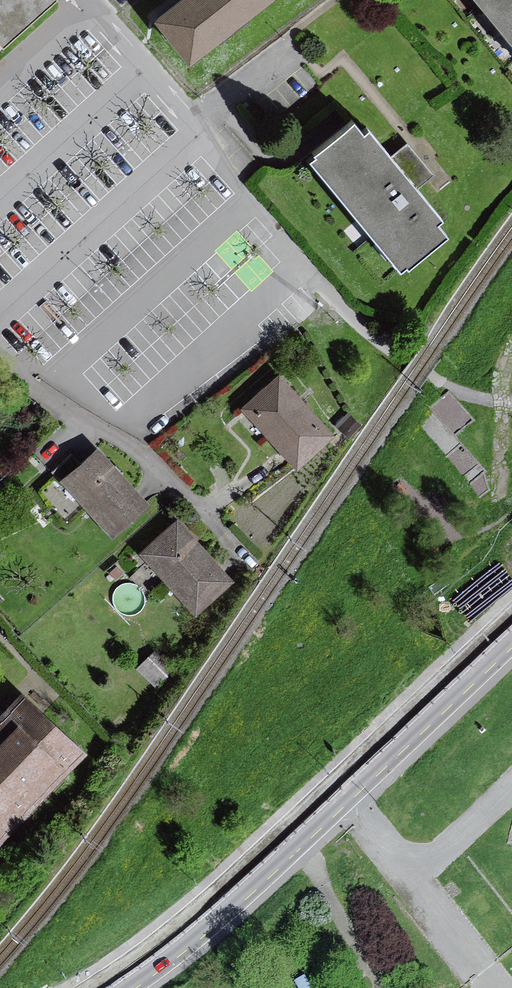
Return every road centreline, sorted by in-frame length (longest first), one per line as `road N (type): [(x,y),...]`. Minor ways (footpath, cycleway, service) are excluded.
road 1 (tertiary): [(511,629),(250,877),(112,987)]

